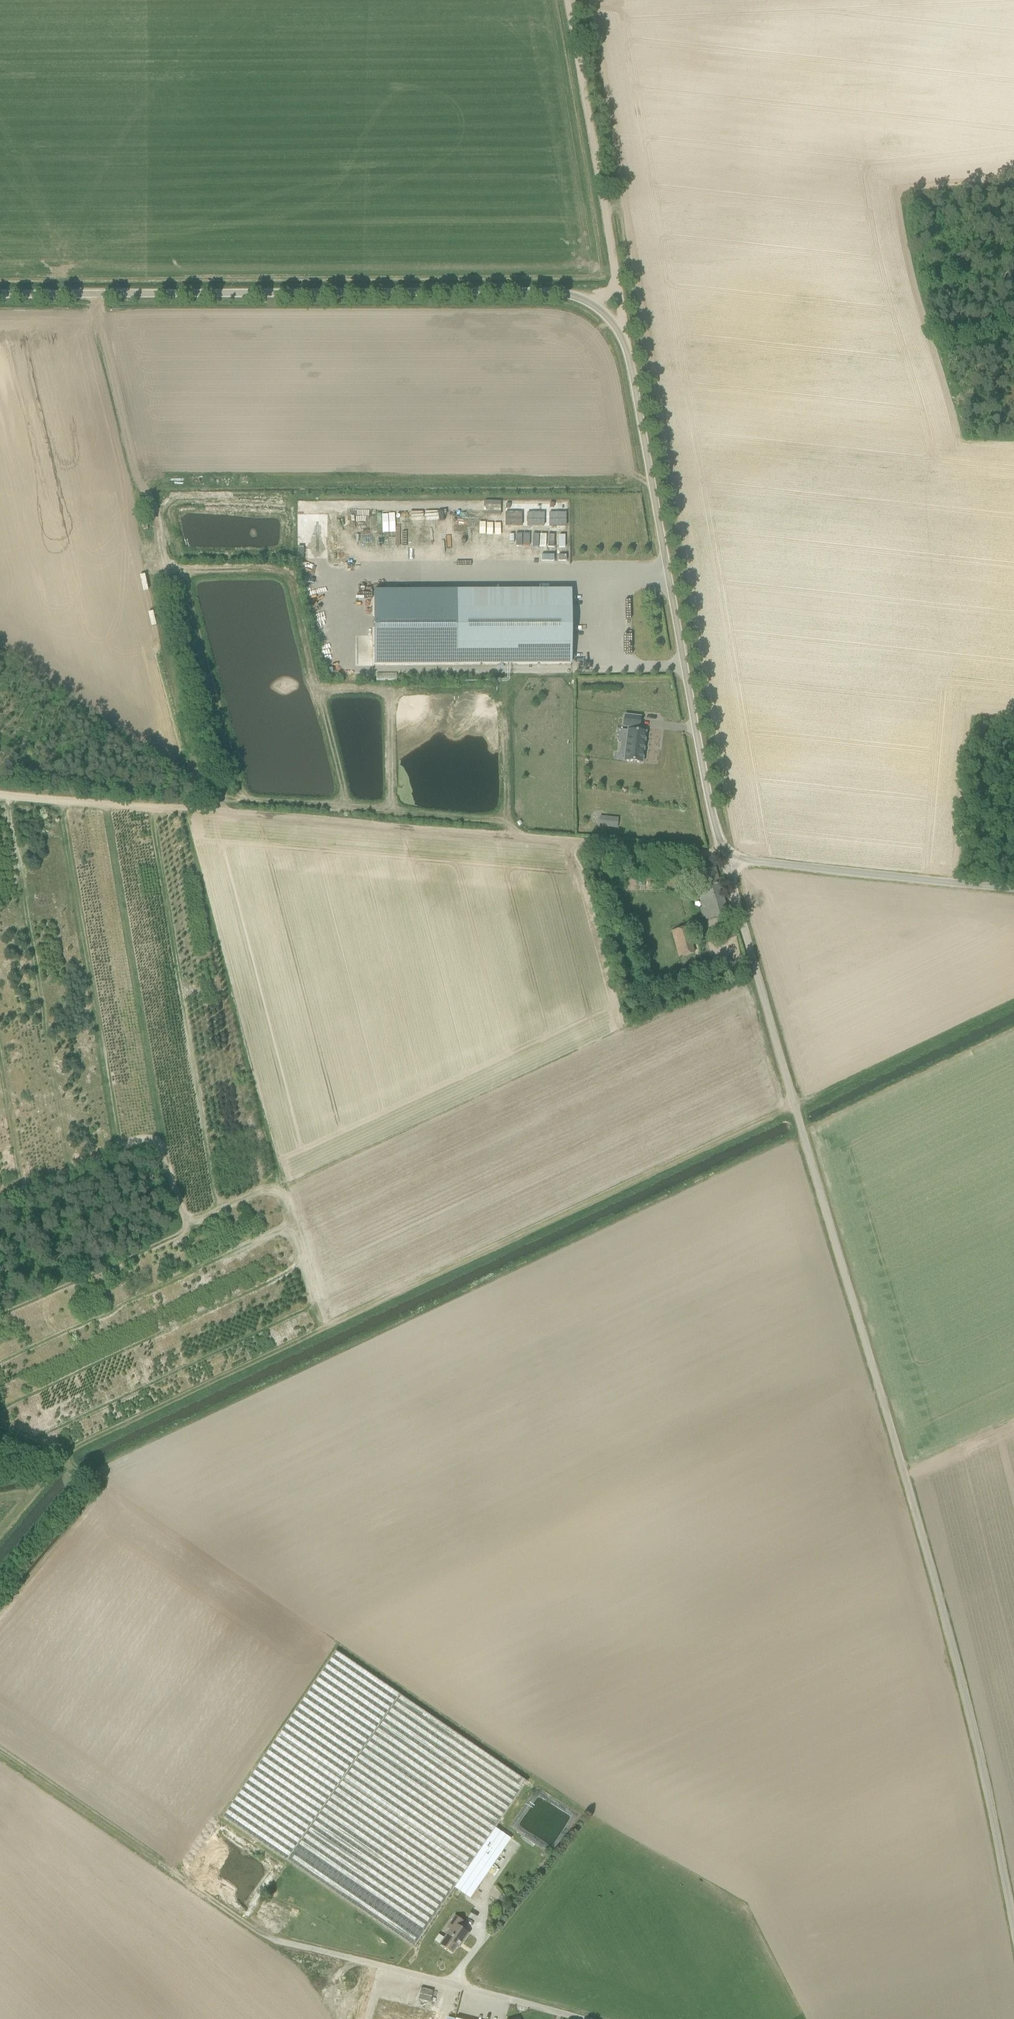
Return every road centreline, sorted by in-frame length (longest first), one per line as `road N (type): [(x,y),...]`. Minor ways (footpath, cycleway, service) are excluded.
road 1 (unclassified): [(723,858),(632,367),(622,336),(593,304),(540,291),(0,294)]
road 2 (unclassified): [(1013,1924),(974,1729),(906,1477),(723,858)]
road 3 (track): [(795,1107),(75,1450),(67,1465)]
road 4 (track): [(0,788),(723,858)]
road 5 (track): [(99,294),(232,811)]
road 6 (track): [(454,1985),(269,1938),(0,1752)]
road 7 (unclassified): [(1013,888),(723,858)]
road 8 (track): [(568,0),(618,287)]
road 9 (track): [(0,1427),(83,1478),(0,1579)]
road 10 (unclassified): [(582,2018),(454,1985)]

